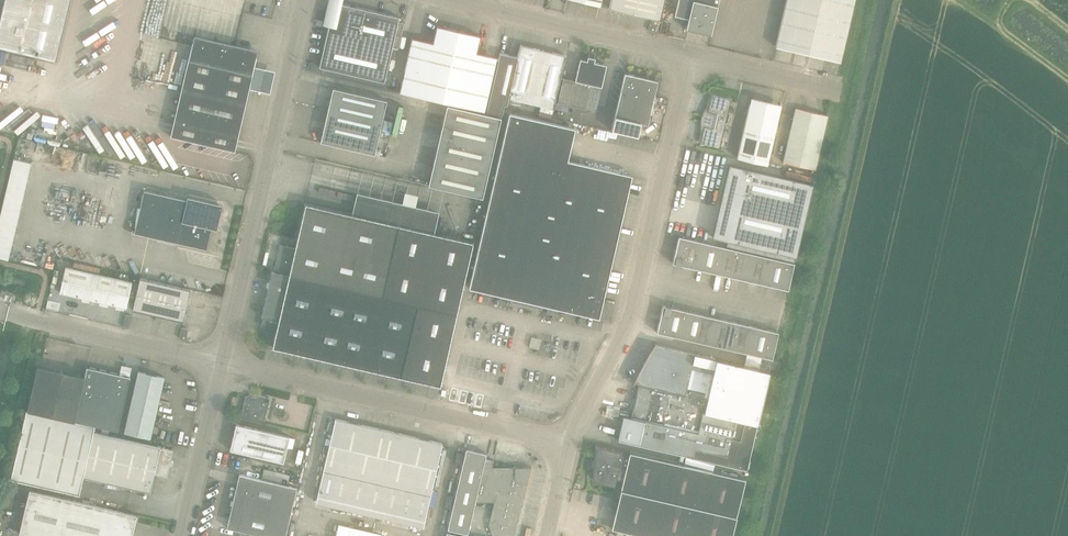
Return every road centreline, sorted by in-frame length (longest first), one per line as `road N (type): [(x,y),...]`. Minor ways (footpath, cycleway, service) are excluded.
road 1 (unclassified): [(569,444),(632,316),(693,56)]
road 2 (unclassified): [(222,364),(306,0)]
road 3 (unclassified): [(569,444),(222,364)]
road 4 (unclassified): [(448,0),(693,56)]
road 5 (unclassified): [(222,364),(7,314)]
road 6 (unclassified): [(182,535),(222,364)]
road 7 (unclassified): [(693,56),(842,90)]
road 8 (track): [(1067,78),(960,0)]

